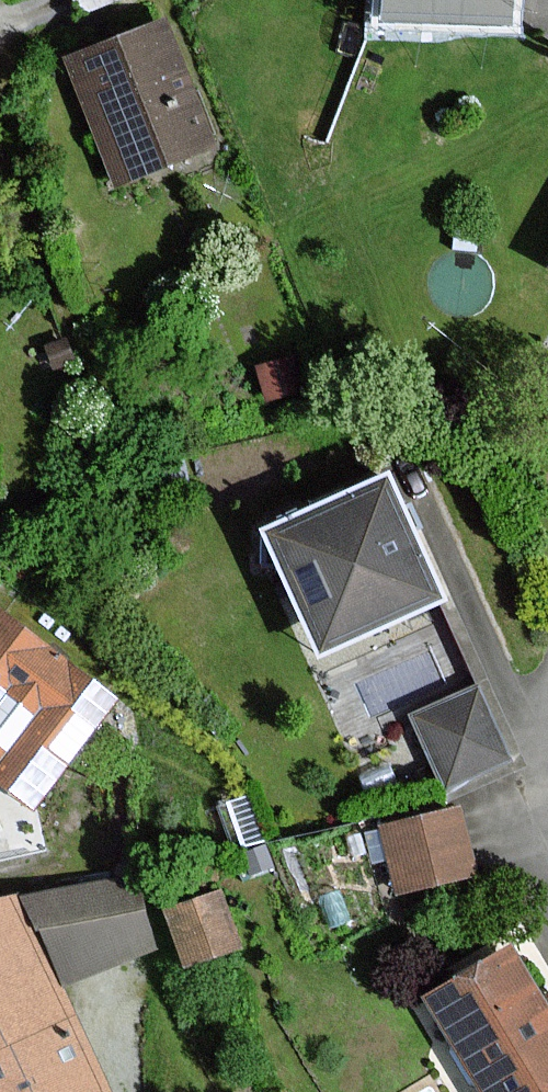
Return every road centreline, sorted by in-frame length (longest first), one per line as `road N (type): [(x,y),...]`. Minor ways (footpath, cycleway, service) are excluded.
road 1 (residential): [(0,880),(137,861)]

